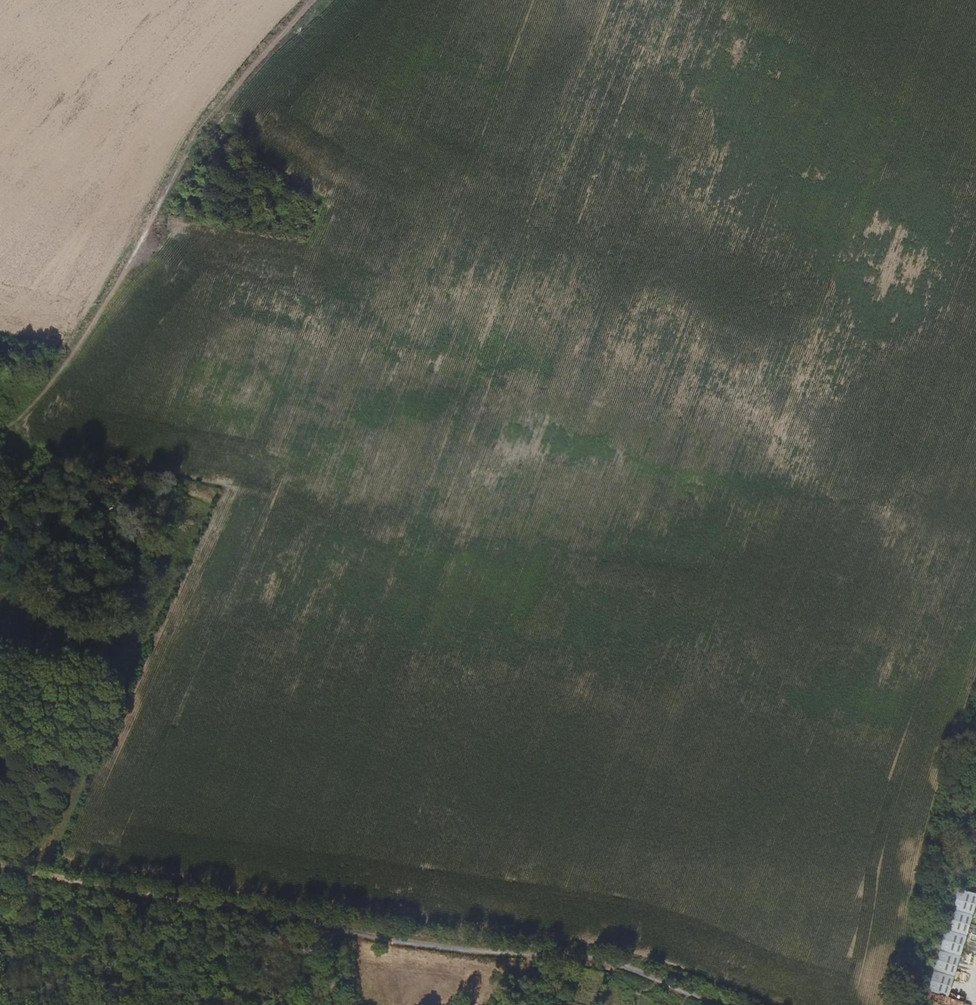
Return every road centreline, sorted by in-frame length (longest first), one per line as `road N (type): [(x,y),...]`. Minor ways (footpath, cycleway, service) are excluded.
road 1 (track): [(0,869),(290,920),(601,962),(726,1004)]
road 2 (track): [(73,346),(92,328),(180,164),(254,64),(317,0)]

